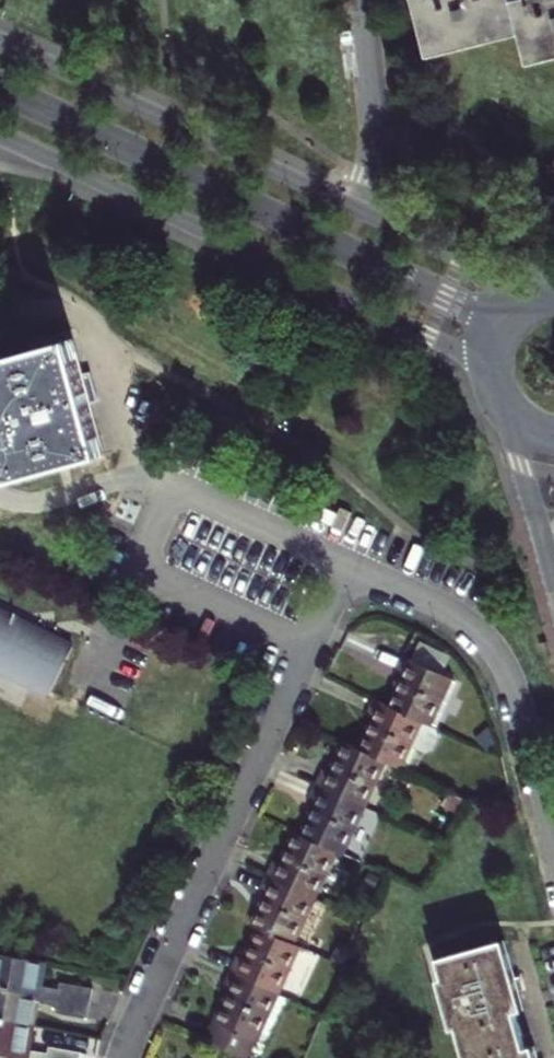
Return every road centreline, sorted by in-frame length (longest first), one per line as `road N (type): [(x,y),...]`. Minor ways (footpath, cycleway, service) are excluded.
road 1 (residential): [(124,1057),(309,643),(350,582),(409,592),(457,617),(490,647),(516,693),(553,832)]
road 2 (tertiary): [(553,297),(0,42)]
road 3 (tertiary): [(0,137),(449,347),(497,384)]
road 4 (residential): [(502,396),(553,572)]

